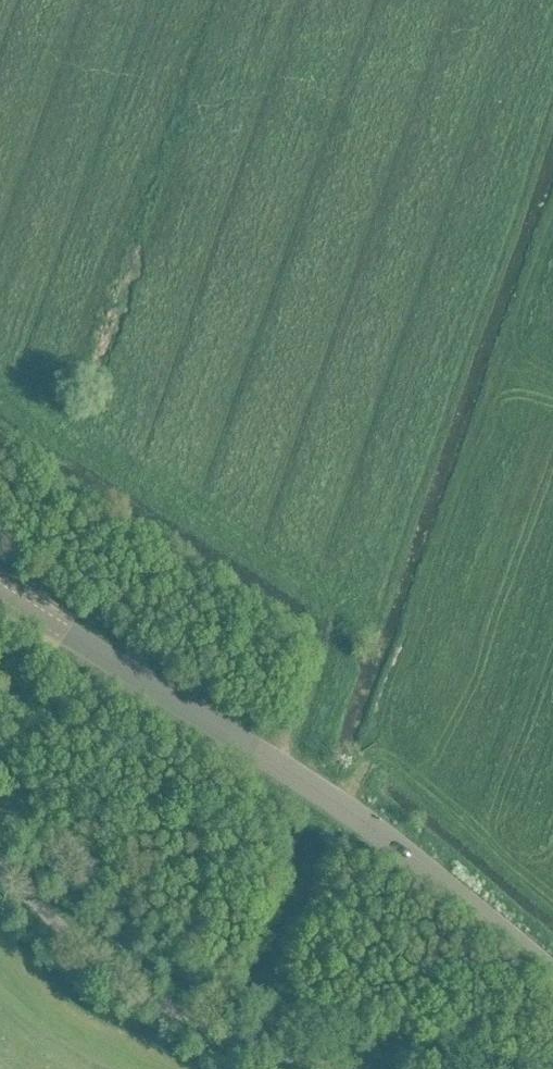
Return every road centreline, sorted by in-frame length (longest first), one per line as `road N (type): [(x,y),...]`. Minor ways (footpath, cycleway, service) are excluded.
road 1 (tertiary): [(552,972),(411,858),(0,594)]
road 2 (unclassified): [(274,1068),(153,1015),(0,896)]

